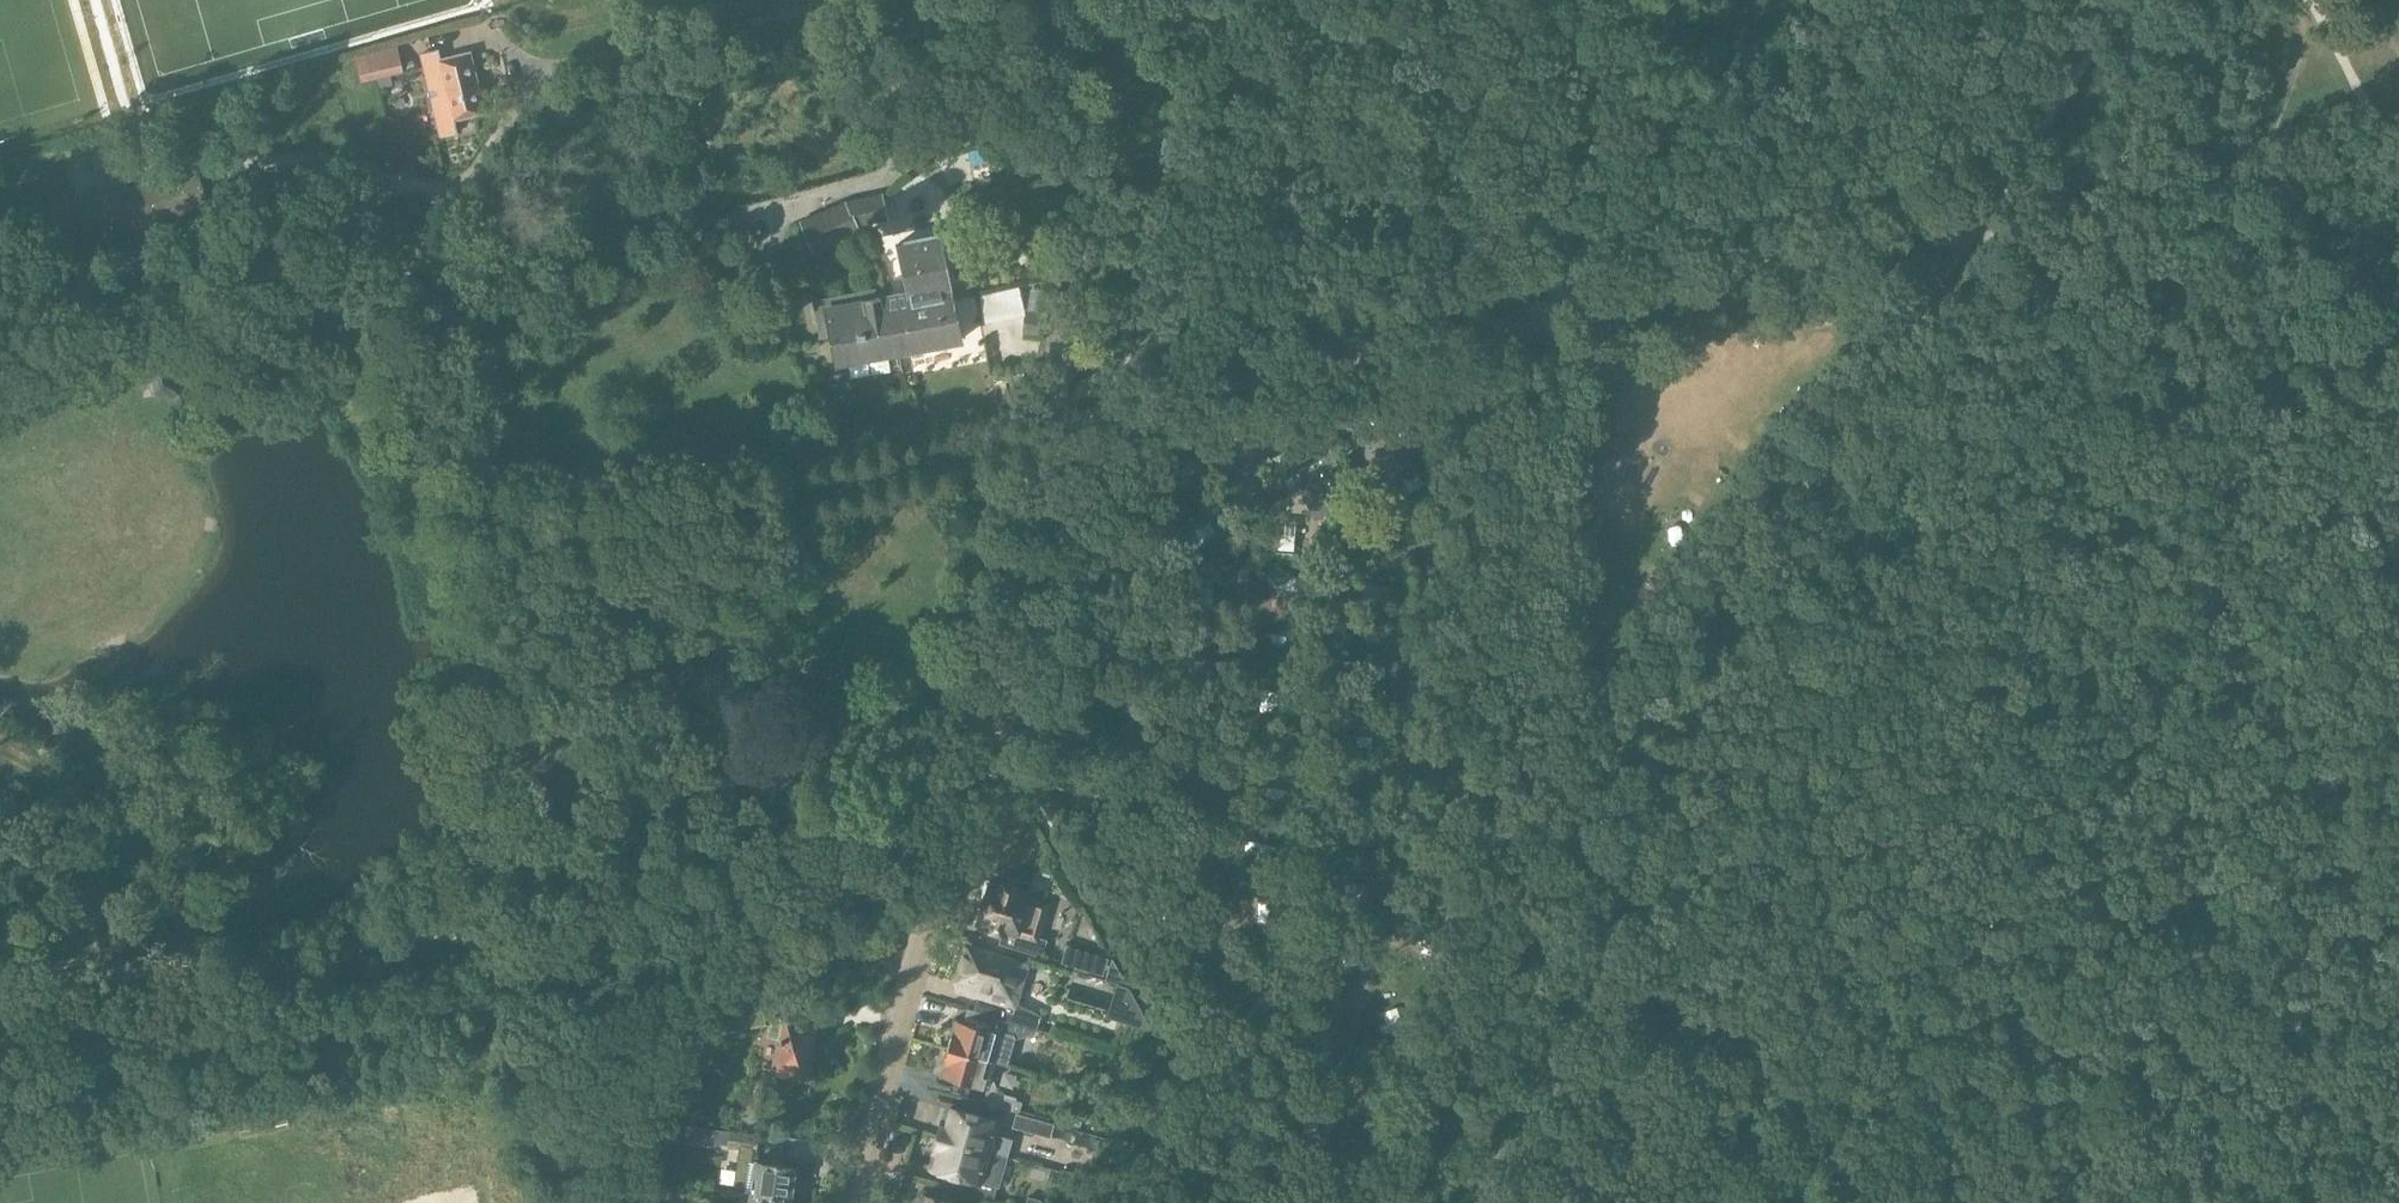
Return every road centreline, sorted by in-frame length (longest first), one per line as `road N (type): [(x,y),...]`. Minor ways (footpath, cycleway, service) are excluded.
road 1 (residential): [(859,1202),(877,1097),(1021,565),(1131,0)]
road 2 (track): [(114,971),(197,964),(298,989),(390,930),(457,932),(471,838),(467,773),(485,748),(964,790)]
road 3 (track): [(485,748),(512,718),(585,538),(619,513),(1046,431)]
road 4 (track): [(848,0),(532,75)]

